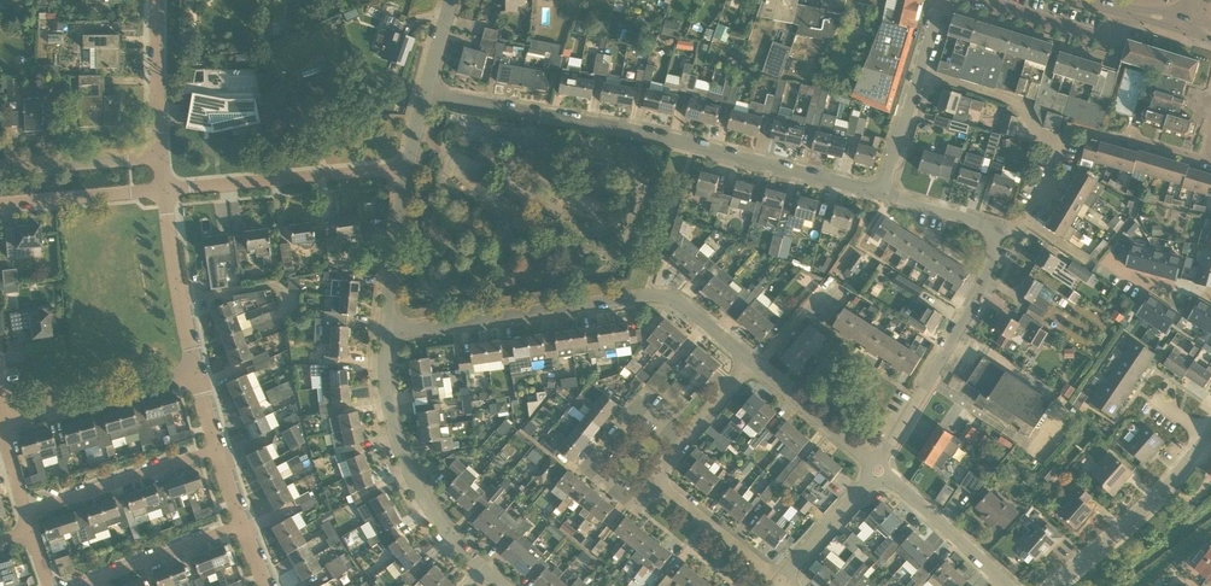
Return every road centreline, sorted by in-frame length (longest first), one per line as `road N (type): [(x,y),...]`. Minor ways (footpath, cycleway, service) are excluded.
road 1 (residential): [(882,194),(649,134),(427,93)]
road 2 (residential): [(749,362),(683,304),(651,296),(386,334)]
road 3 (residential): [(503,585),(464,552),(409,473),(394,436),(386,334)]
road 4 (residential): [(995,230),(1023,224),(1056,164),(1055,148),(1026,108),(920,73)]
road 5 (residential): [(876,468),(987,279),(995,230)]
road 6 (residential): [(162,189),(407,169)]
road 7 (residential): [(656,478),(637,504),(592,465),(639,408),(683,445)]
road 8 (residential): [(1056,585),(1163,490),(1208,436)]
road 9 (residential): [(25,515),(219,450)]
road 10 (residential): [(3,424),(195,372)]
road 11 (residential): [(195,372),(162,189)]
road 12 (residential): [(72,585),(245,525)]
road 13 (residential): [(1008,585),(876,468)]
road 14 (residential): [(978,0),(1108,40),(1118,11)]
road 15 (residential): [(386,334),(407,169)]
road 16 (residential): [(0,204),(162,189)]
road 17 (residential): [(780,580),(656,478)]
road 18 (residential): [(159,158),(0,169)]
road 19 (residential): [(159,158),(158,0)]
road 20 (residential): [(876,468),(757,368)]
road 21 (residential): [(780,580),(876,468)]
road 22 (residential): [(882,194),(920,73)]

